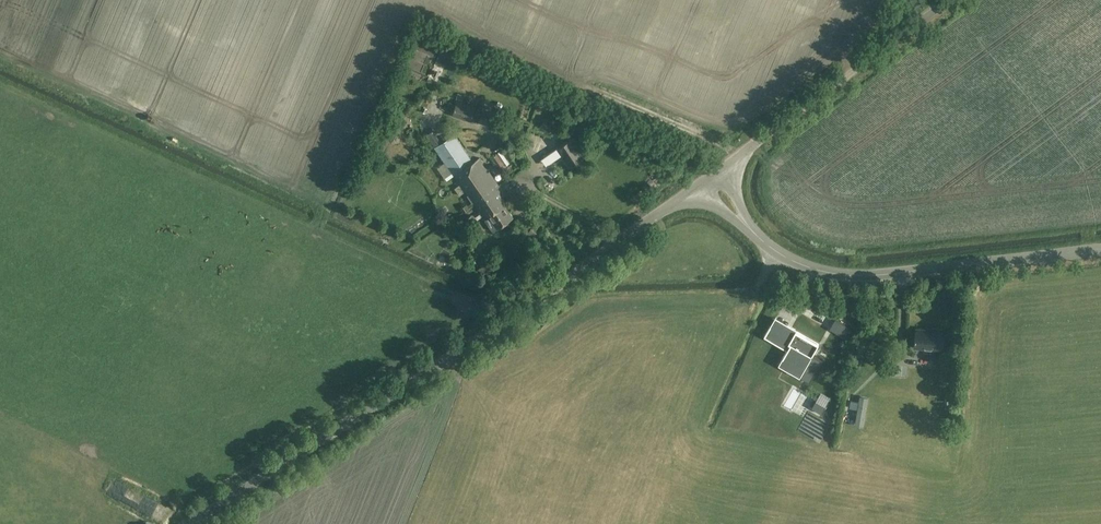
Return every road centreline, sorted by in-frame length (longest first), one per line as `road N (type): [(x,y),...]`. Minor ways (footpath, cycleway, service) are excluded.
road 1 (unclassified): [(186,523),(512,316),(707,177)]
road 2 (unclassified): [(707,177),(768,245),(838,274),(1100,250)]
road 3 (unclassified): [(707,177),(948,0)]

